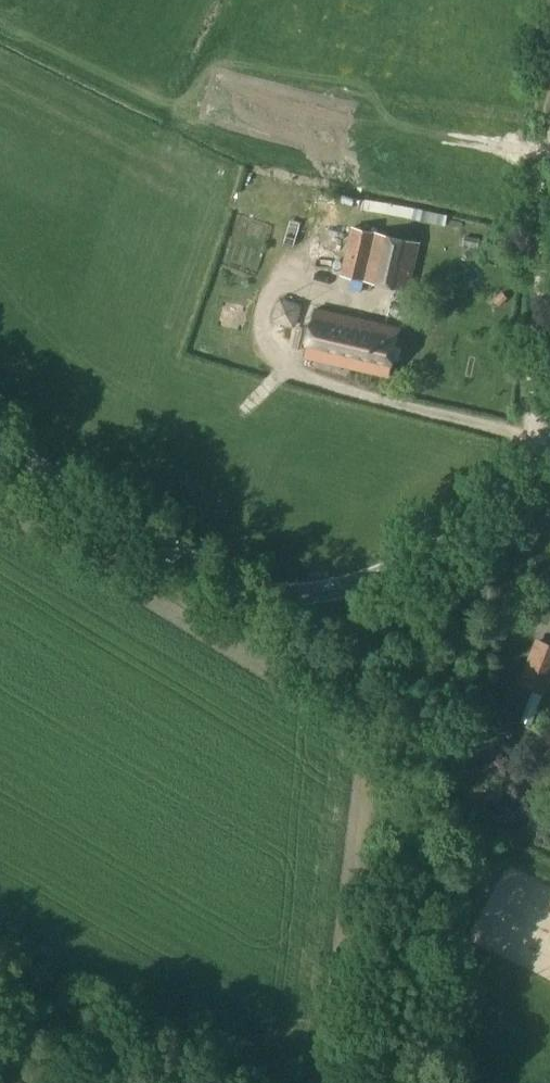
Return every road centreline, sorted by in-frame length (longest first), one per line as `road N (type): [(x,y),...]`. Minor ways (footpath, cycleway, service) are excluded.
road 1 (unclassified): [(549,445),(432,549),(340,586),(276,594),(241,587),(0,448)]
road 2 (track): [(396,1082),(419,731),(402,607),(389,569)]
road 3 (track): [(549,446),(535,418),(535,387),(549,167)]

